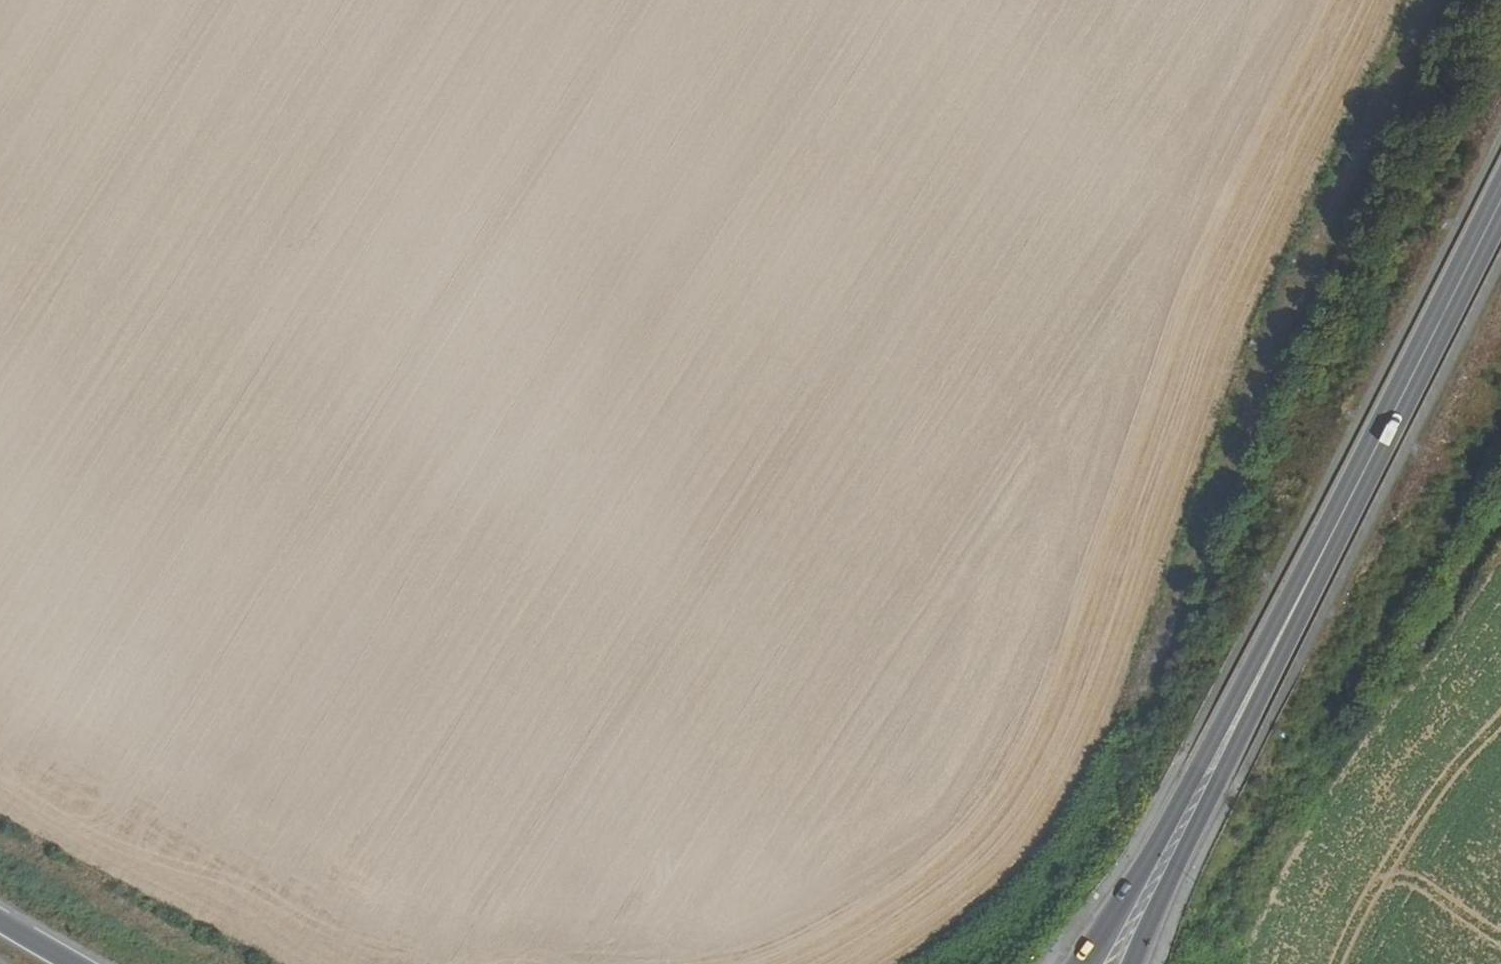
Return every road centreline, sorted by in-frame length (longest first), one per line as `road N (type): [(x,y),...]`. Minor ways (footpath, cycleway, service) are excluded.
road 1 (secondary): [(1281,636),(1500,205)]
road 2 (secondary): [(1281,636),(1083,963)]
road 3 (secondary): [(1134,963),(1281,636)]

